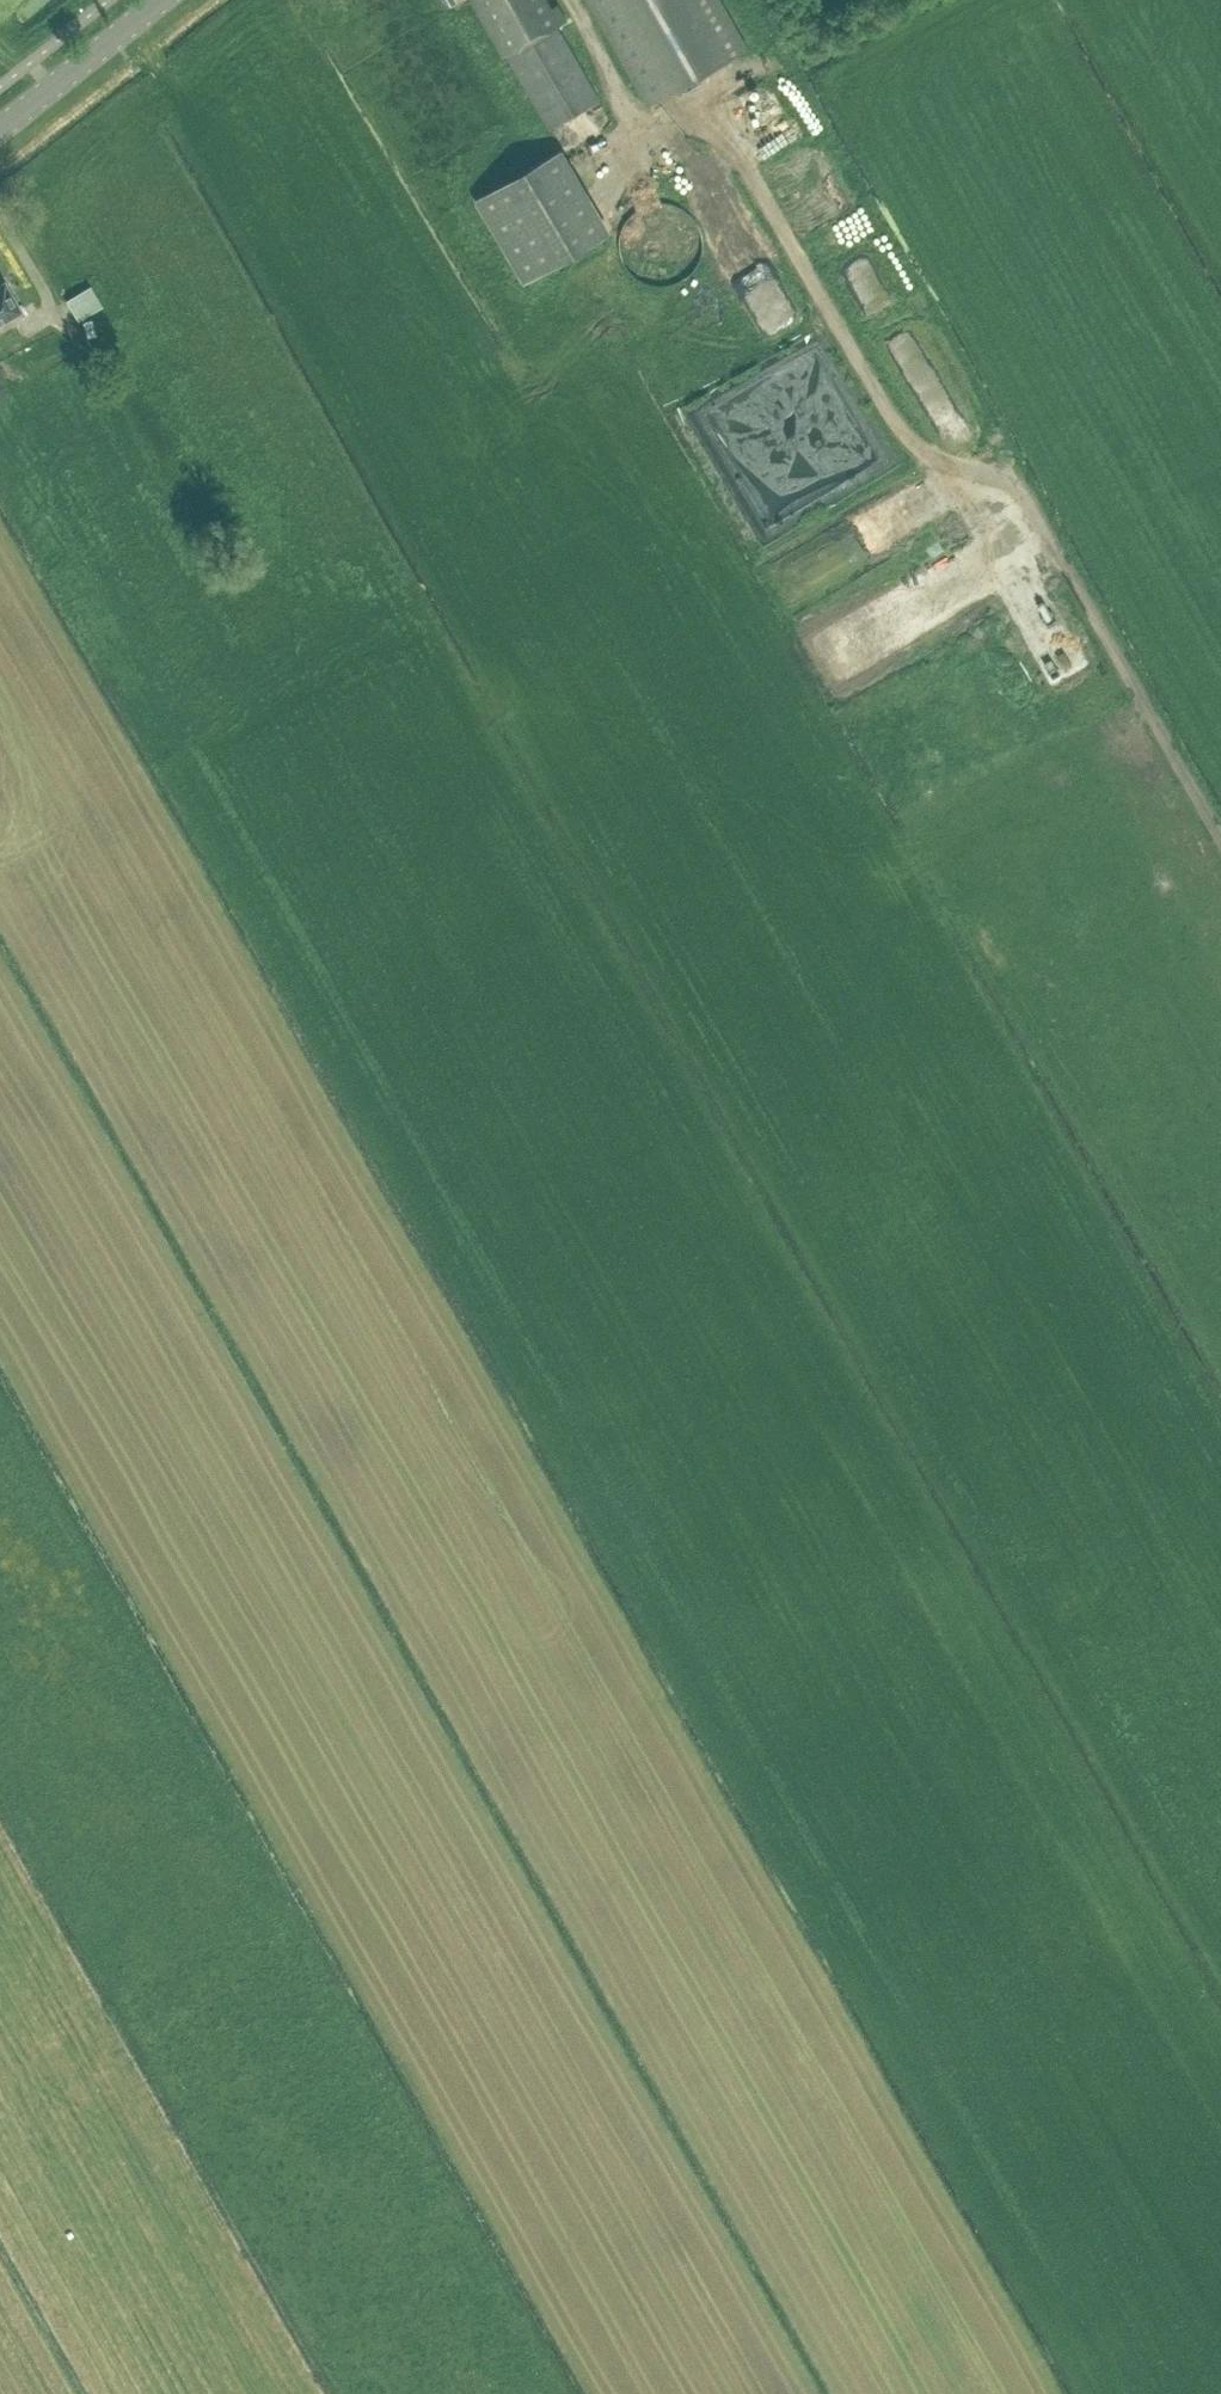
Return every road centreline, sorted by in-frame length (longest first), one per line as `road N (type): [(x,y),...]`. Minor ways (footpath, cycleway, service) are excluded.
road 1 (track): [(573,0),(638,123),(713,138),(747,171),(909,442),(1001,496),(1054,543),(1220,841)]
road 2 (tertiary): [(0,130),(163,0)]

